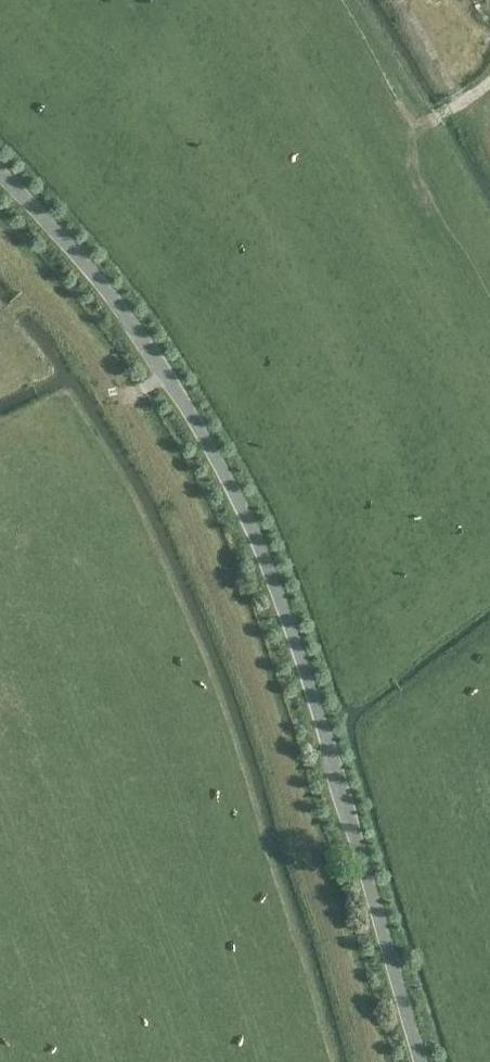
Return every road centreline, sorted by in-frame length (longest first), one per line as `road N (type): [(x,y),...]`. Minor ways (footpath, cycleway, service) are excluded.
road 1 (unclassified): [(421,1061),(330,752),(262,557),(212,448),(119,308),(0,174)]

